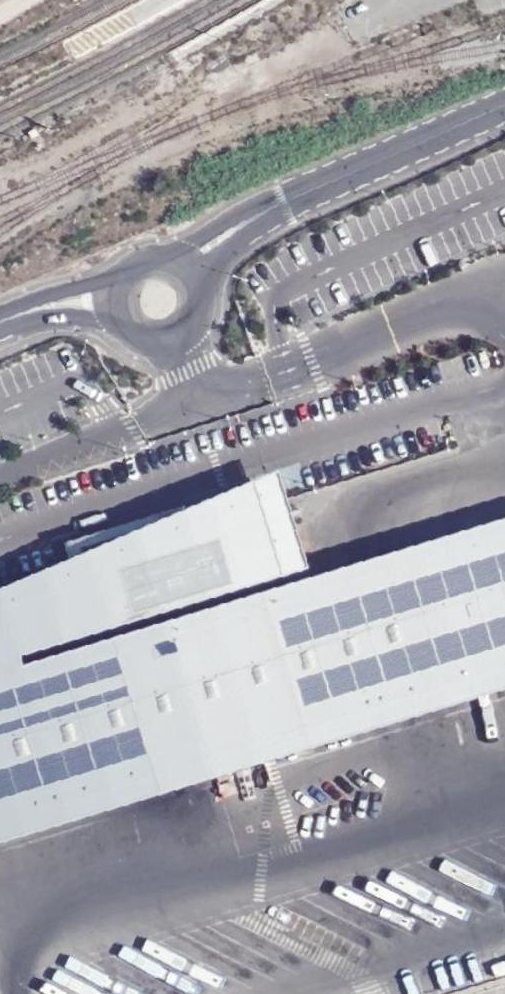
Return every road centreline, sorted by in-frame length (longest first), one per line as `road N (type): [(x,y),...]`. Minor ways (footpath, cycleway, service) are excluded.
road 1 (secondary): [(504,106),(292,197)]
road 2 (secondary): [(292,197),(226,224),(177,259)]
road 3 (secondary): [(120,278),(0,323)]
road 4 (secondary): [(120,319),(147,341),(174,339),(198,319),(201,285)]
road 5 (secondary): [(201,285),(292,197)]
road 6 (secondary): [(0,326),(120,319)]

